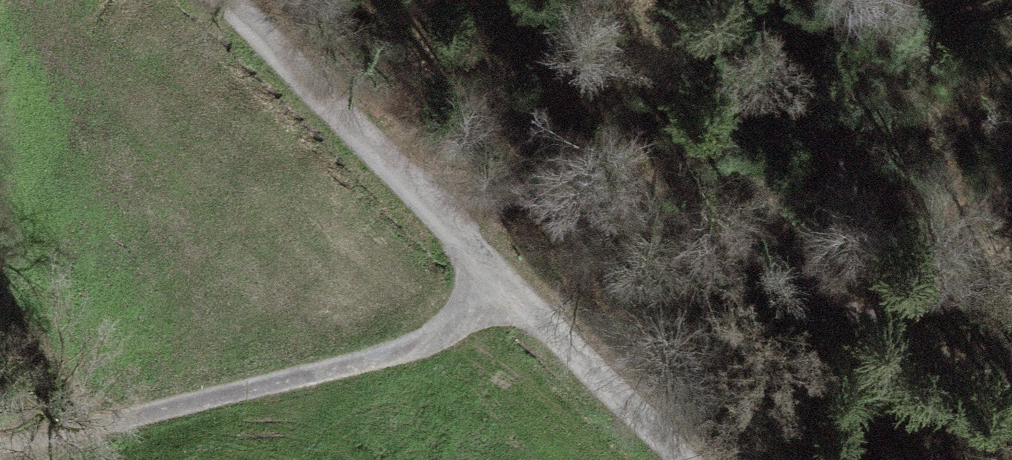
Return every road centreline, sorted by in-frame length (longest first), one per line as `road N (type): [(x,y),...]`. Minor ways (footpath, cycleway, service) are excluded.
road 1 (track): [(221,0),(281,73),(423,199),(530,315),(688,459)]
road 2 (track): [(0,455),(530,315)]
road 3 (track): [(889,337),(614,207),(423,199)]

